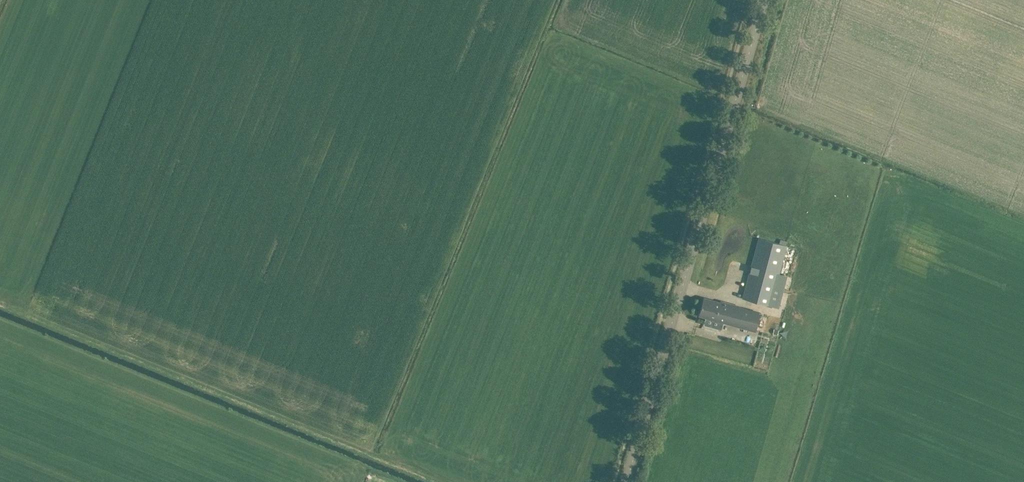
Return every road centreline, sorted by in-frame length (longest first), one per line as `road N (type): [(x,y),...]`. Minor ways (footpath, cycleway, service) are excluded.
road 1 (tertiary): [(629,481),(769,0)]
road 2 (track): [(439,481),(0,303)]

